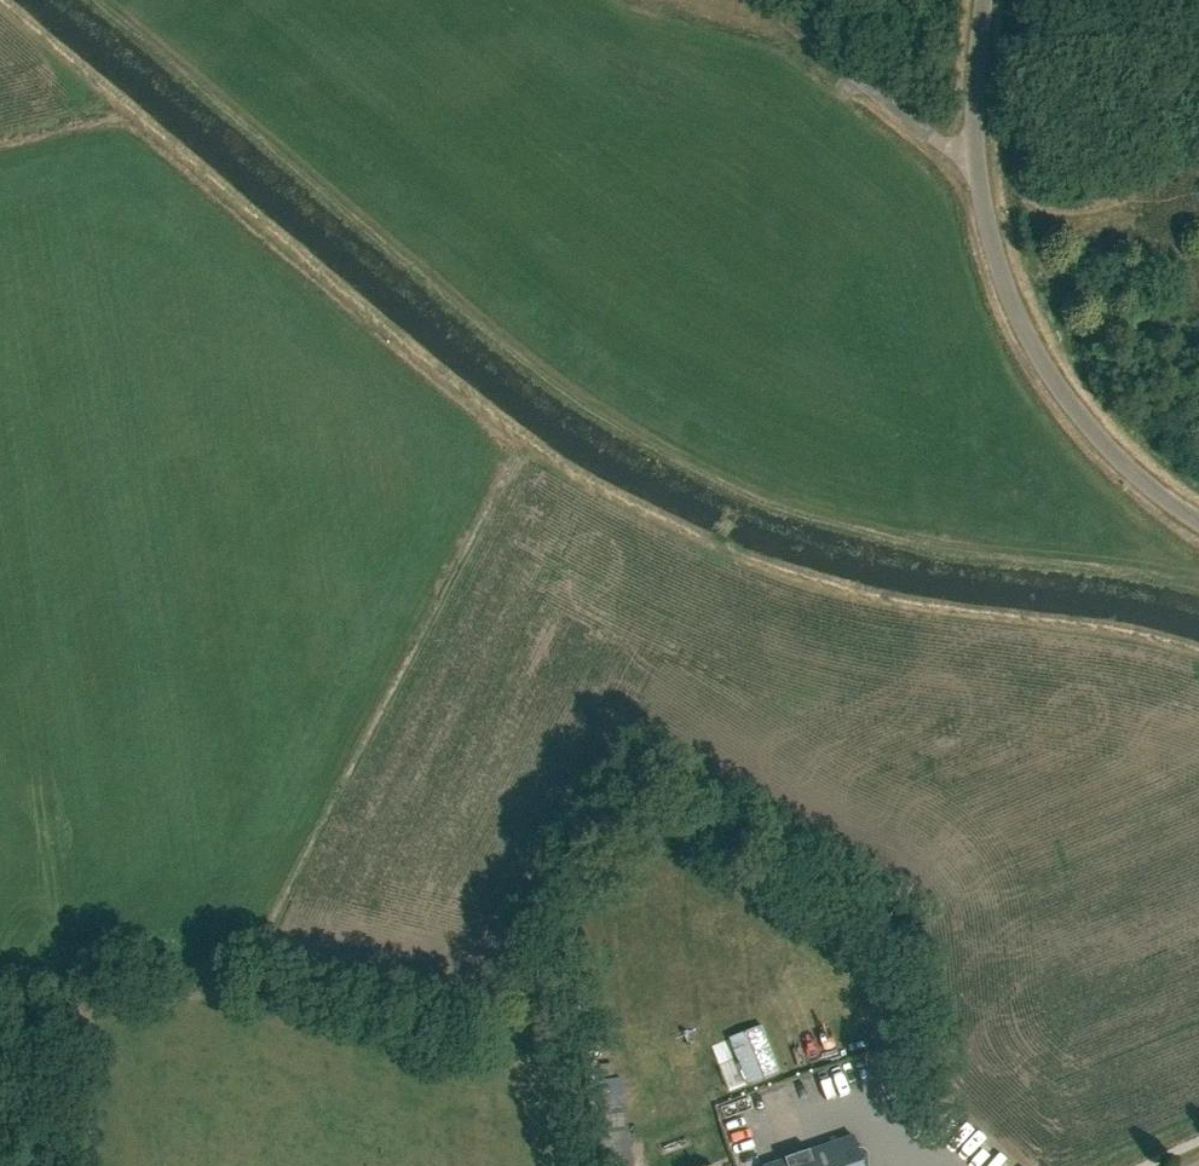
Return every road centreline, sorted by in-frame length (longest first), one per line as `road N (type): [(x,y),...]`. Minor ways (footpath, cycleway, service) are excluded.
road 1 (unclassified): [(1198,519),(1083,422),(1029,346),(994,253),(974,153),(984,0)]

